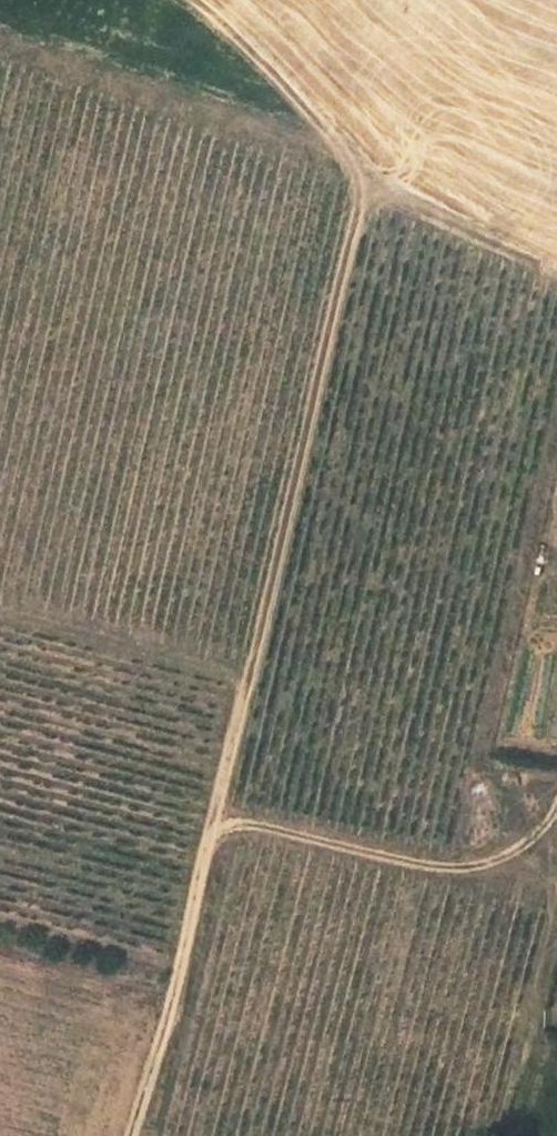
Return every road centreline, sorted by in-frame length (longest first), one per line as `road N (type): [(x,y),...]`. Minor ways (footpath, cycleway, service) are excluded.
road 1 (track): [(130,1135),(352,211),(338,150),(183,0)]

